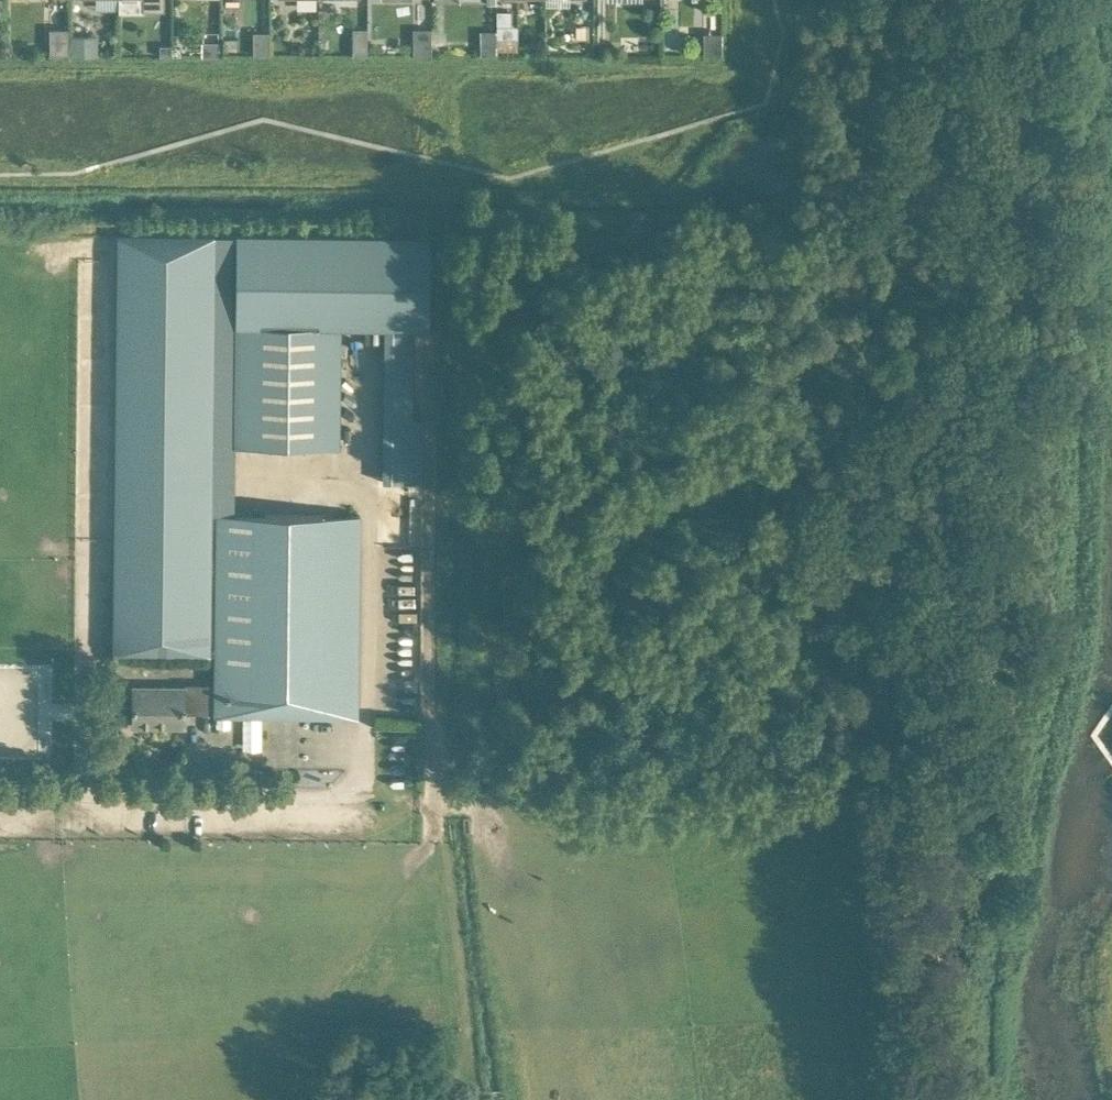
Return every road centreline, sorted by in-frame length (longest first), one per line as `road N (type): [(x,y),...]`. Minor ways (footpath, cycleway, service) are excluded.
road 1 (unclassified): [(0,812),(387,814)]

